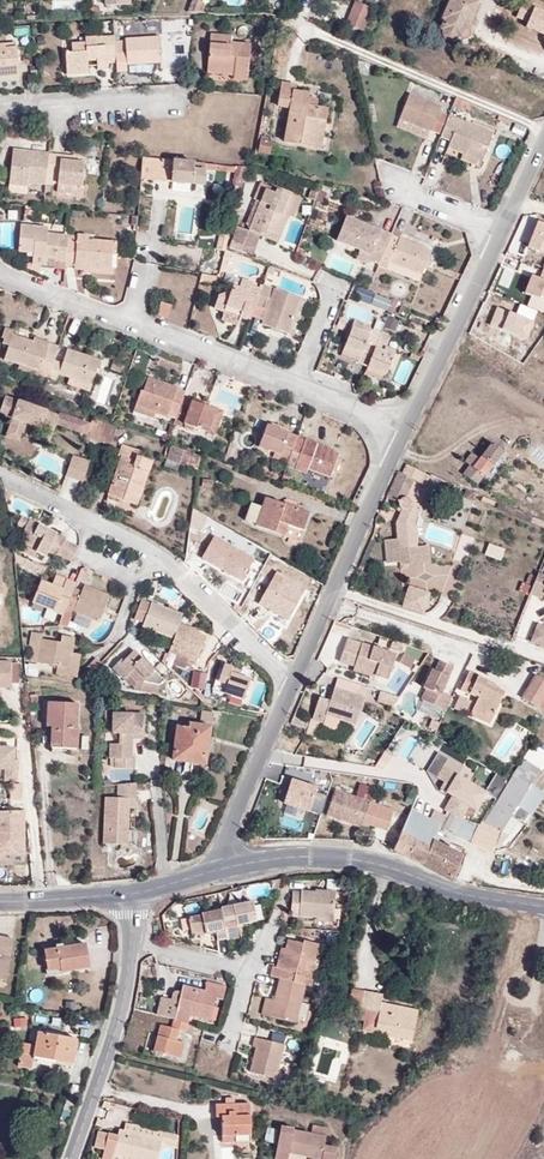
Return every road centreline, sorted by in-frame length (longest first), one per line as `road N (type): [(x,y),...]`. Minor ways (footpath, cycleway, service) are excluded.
road 1 (residential): [(406,438),(291,682)]
road 2 (residential): [(543,127),(308,31)]
road 3 (residential): [(502,232),(406,438)]
road 4 (residential): [(291,682),(217,869)]
road 5 (residential): [(291,682),(200,589),(163,564)]
road 6 (residential): [(174,108),(0,114)]
road 7 (residential): [(133,327),(289,391)]
road 8 (tertiary): [(217,869),(280,858),(383,864)]
road 9 (tertiary): [(383,864),(450,889),(543,907)]
road 10 (tertiary): [(134,942),(98,1088)]
road 11 (residential): [(0,278),(133,327)]
road 12 (tertiary): [(0,900),(131,894)]
road 13 (residential): [(289,391),(406,438)]
road 14 (residential): [(388,186),(502,232)]
road 15 (residential): [(134,942),(251,978)]

